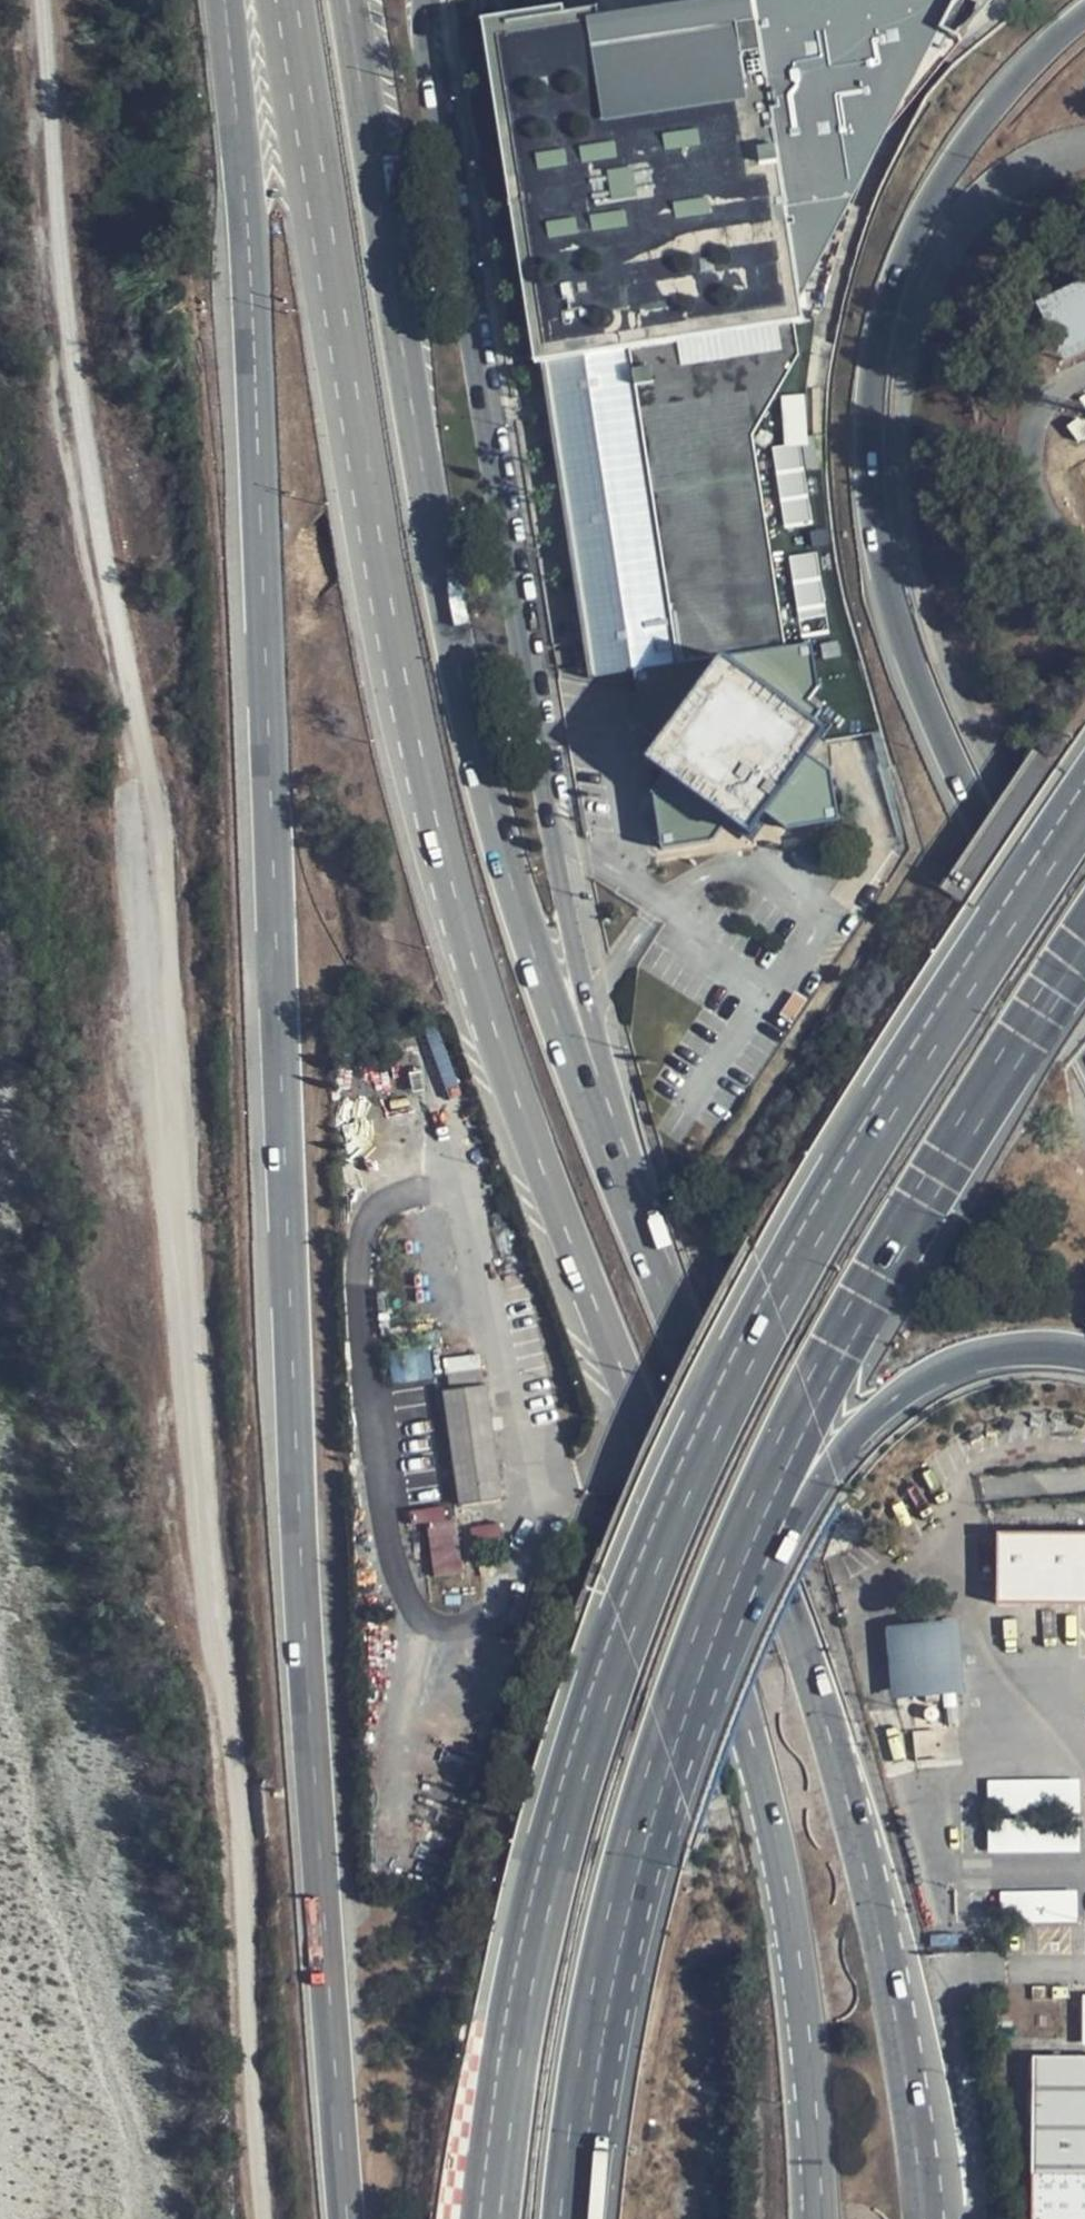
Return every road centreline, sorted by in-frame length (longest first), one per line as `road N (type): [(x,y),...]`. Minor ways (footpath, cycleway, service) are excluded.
road 1 (track): [(267,2218),(250,1908),(208,1545),(157,835),(50,241),(39,0)]
road 2 (primary): [(290,0),(360,437),(429,787),(492,1022),(733,1679),(787,1900),(814,2156)]
road 3 (motorway): [(223,0),(254,340),(303,1603),(348,2218)]
road 4 (motorway): [(1084,793),(803,1246),(722,1393),(651,1556),(562,1832),(513,2042),(490,2218)]
road 5 (primary): [(635,1220),(528,935),(499,834),(441,567),(347,0)]
road 6 (tertiary): [(635,1220),(555,851),(433,120),(425,0)]
road 7 (motorway): [(1084,15),(1015,79),(923,210),(877,330),(870,432),(881,572),(926,707),(1084,1032)]
road 8 (primary): [(932,2218),(896,2008),(818,1701),(635,1220)]
road 9 (motorway): [(727,1594),(856,1309),(958,1134),(1084,945)]
road 10 (motorway): [(569,2218),(592,2040),(628,1892),(727,1594)]
road 11 (motorway): [(727,1594),(889,1402),(935,1371),(992,1352),(1084,1353)]

